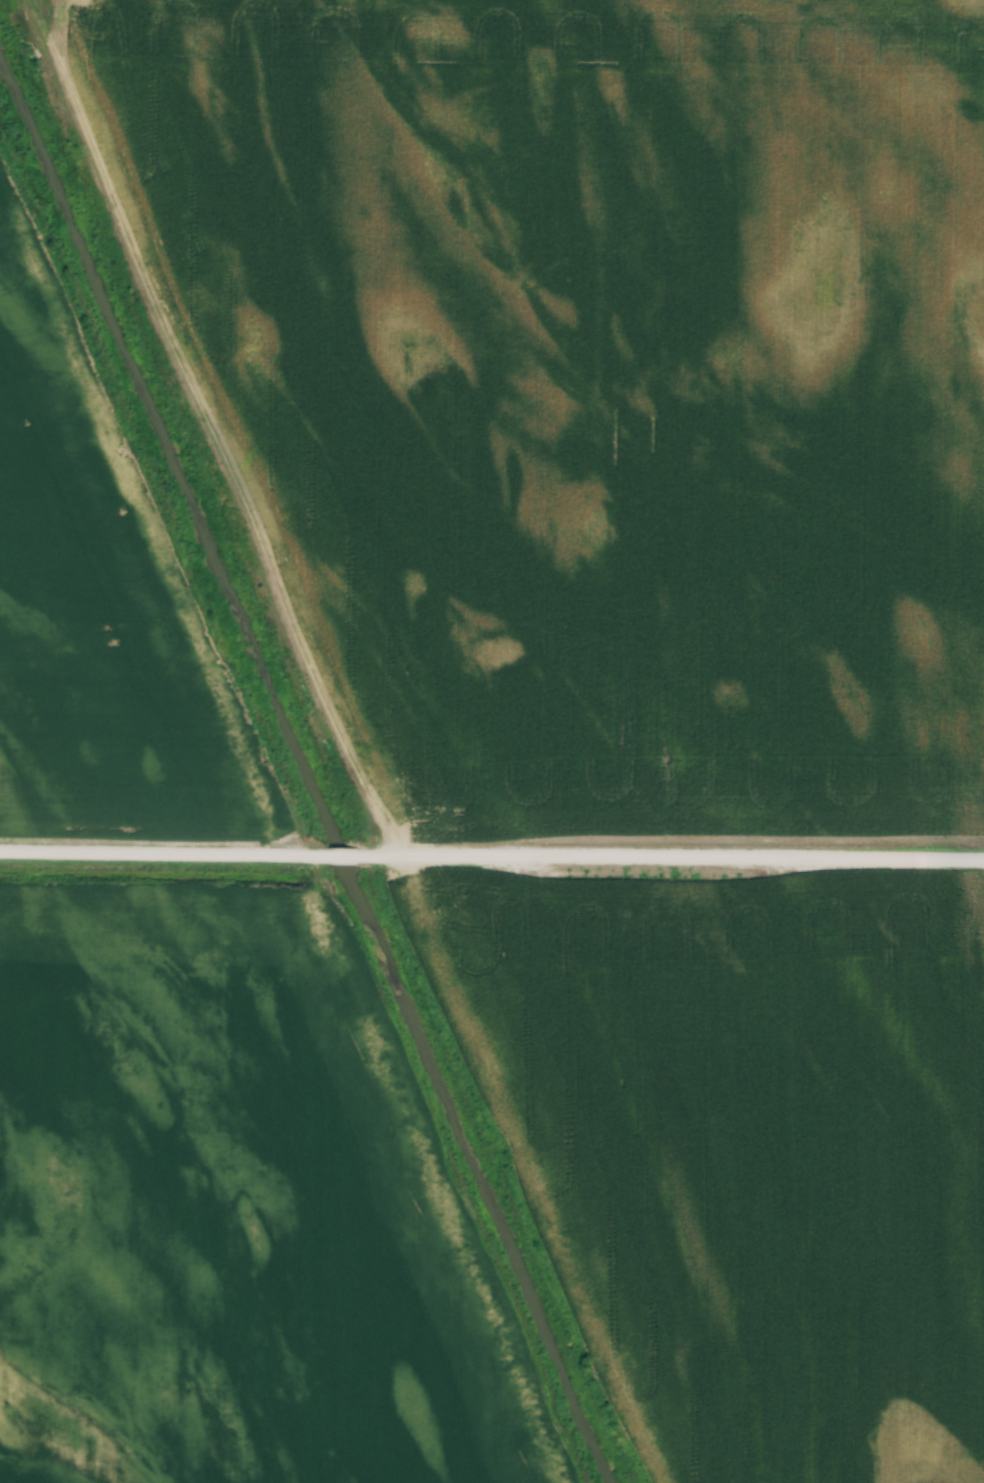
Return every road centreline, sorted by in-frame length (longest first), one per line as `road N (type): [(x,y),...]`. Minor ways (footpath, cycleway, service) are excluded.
road 1 (residential): [(381,854),(204,426),(134,283),(23,0)]
road 2 (tertiary): [(355,853),(983,859)]
road 3 (tertiary): [(0,852),(326,853)]

